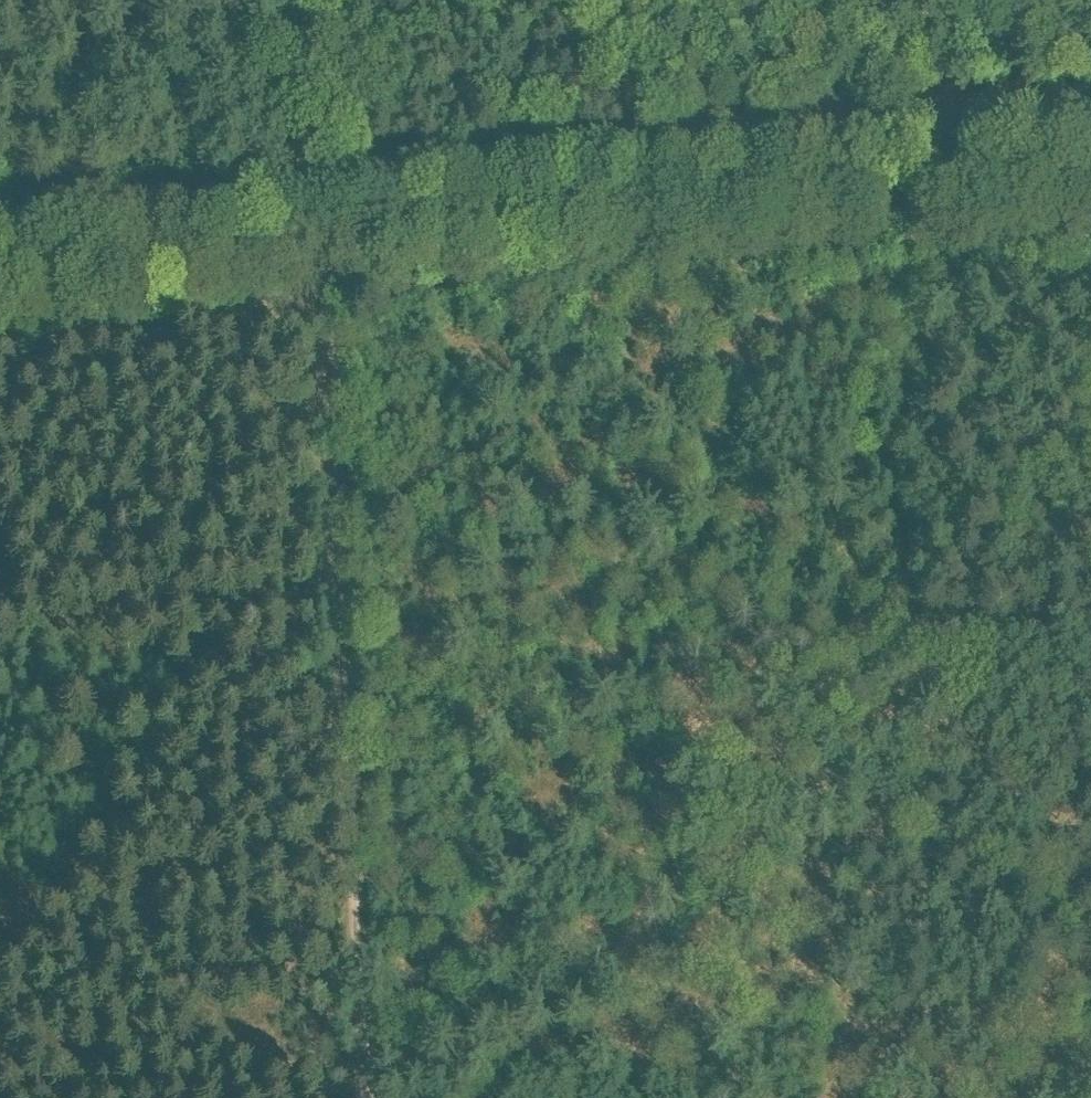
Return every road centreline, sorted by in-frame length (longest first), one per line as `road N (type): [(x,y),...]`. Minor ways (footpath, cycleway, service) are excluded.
road 1 (tertiary): [(0,279),(947,191),(1090,186)]
road 2 (track): [(329,344),(367,1097)]
road 3 (track): [(290,0),(329,344)]
road 4 (track): [(530,0),(295,46)]

